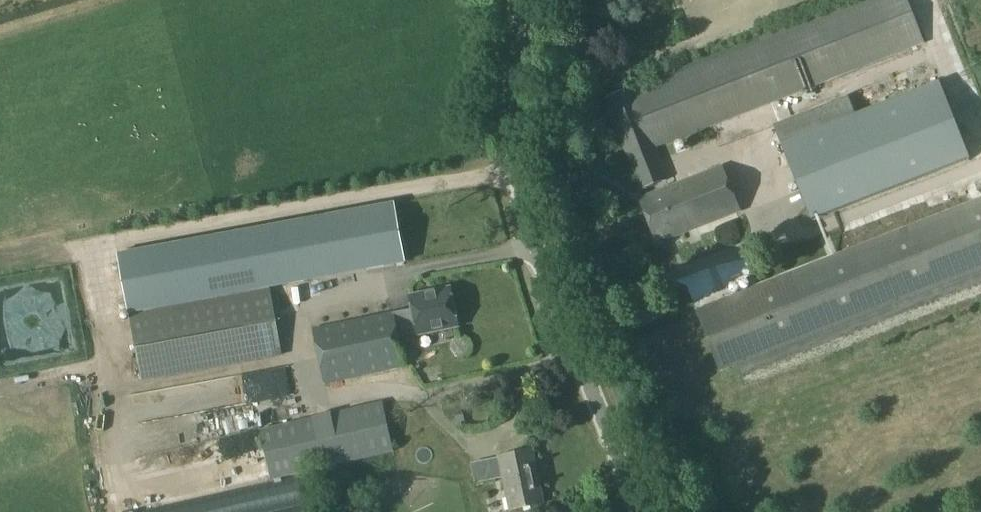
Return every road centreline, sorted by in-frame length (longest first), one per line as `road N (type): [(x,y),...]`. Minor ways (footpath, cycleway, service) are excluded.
road 1 (tertiary): [(640,511),(512,179),(515,0)]

